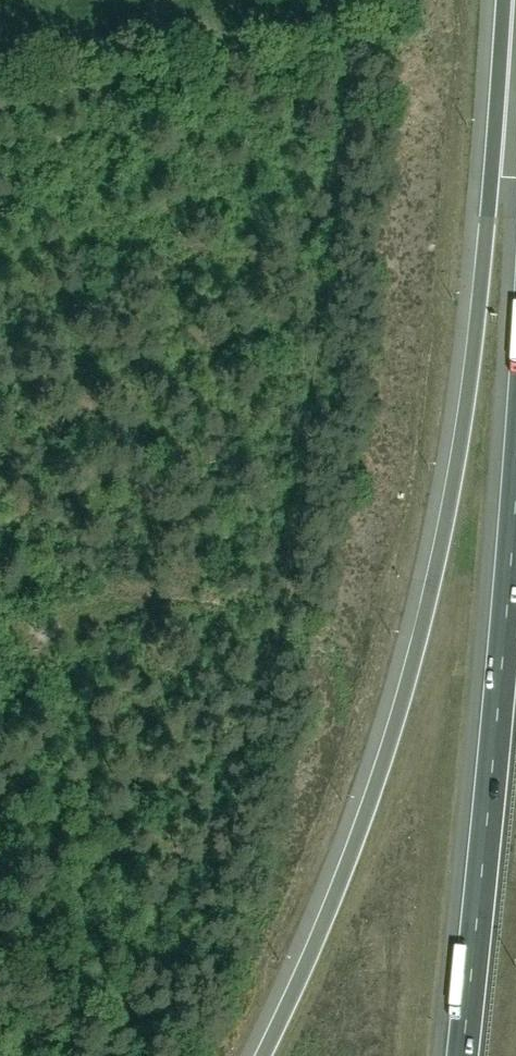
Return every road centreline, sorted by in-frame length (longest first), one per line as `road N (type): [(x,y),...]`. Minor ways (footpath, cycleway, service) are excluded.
road 1 (motorway): [(503,0),(452,500),(394,730),(343,871),(260,1055)]
road 2 (motorway): [(515,491),(462,1055)]
road 3 (track): [(0,103),(148,84),(174,34)]

